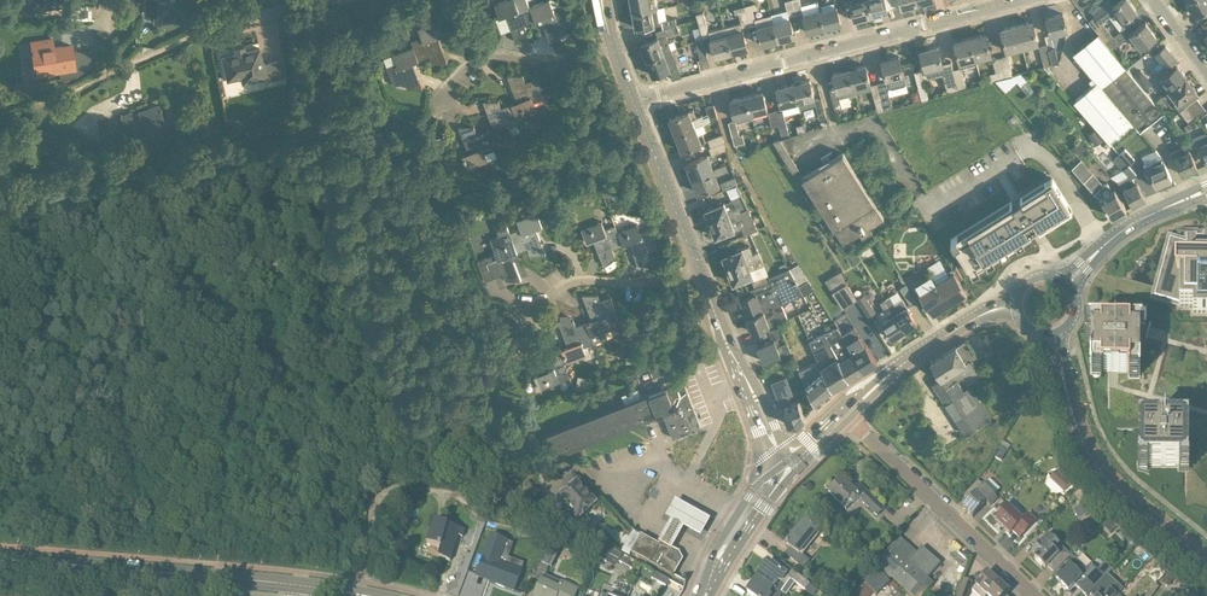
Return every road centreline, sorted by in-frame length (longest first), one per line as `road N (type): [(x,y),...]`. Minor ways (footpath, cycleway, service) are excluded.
road 1 (residential): [(658,95),(1018,0)]
road 2 (tertiary): [(1206,561),(1092,459),(1053,332)]
road 3 (residential): [(1037,595),(850,418)]
road 4 (tertiary): [(192,574),(0,558)]
road 5 (residential): [(612,45),(543,61),(480,55),(443,97)]
road 6 (residential): [(699,269),(653,283),(580,281),(521,310)]
road 7 (tertiary): [(699,269),(632,101)]
road 8 (secondary): [(1065,284),(1118,233),(1206,191)]
road 9 (secondary): [(779,467),(729,523),(712,554),(706,594)]
road 10 (secondary): [(706,594),(793,473)]
road 11 (secondary): [(902,365),(790,459)]
road 12 (secondary): [(1018,306),(985,314),(902,365)]

